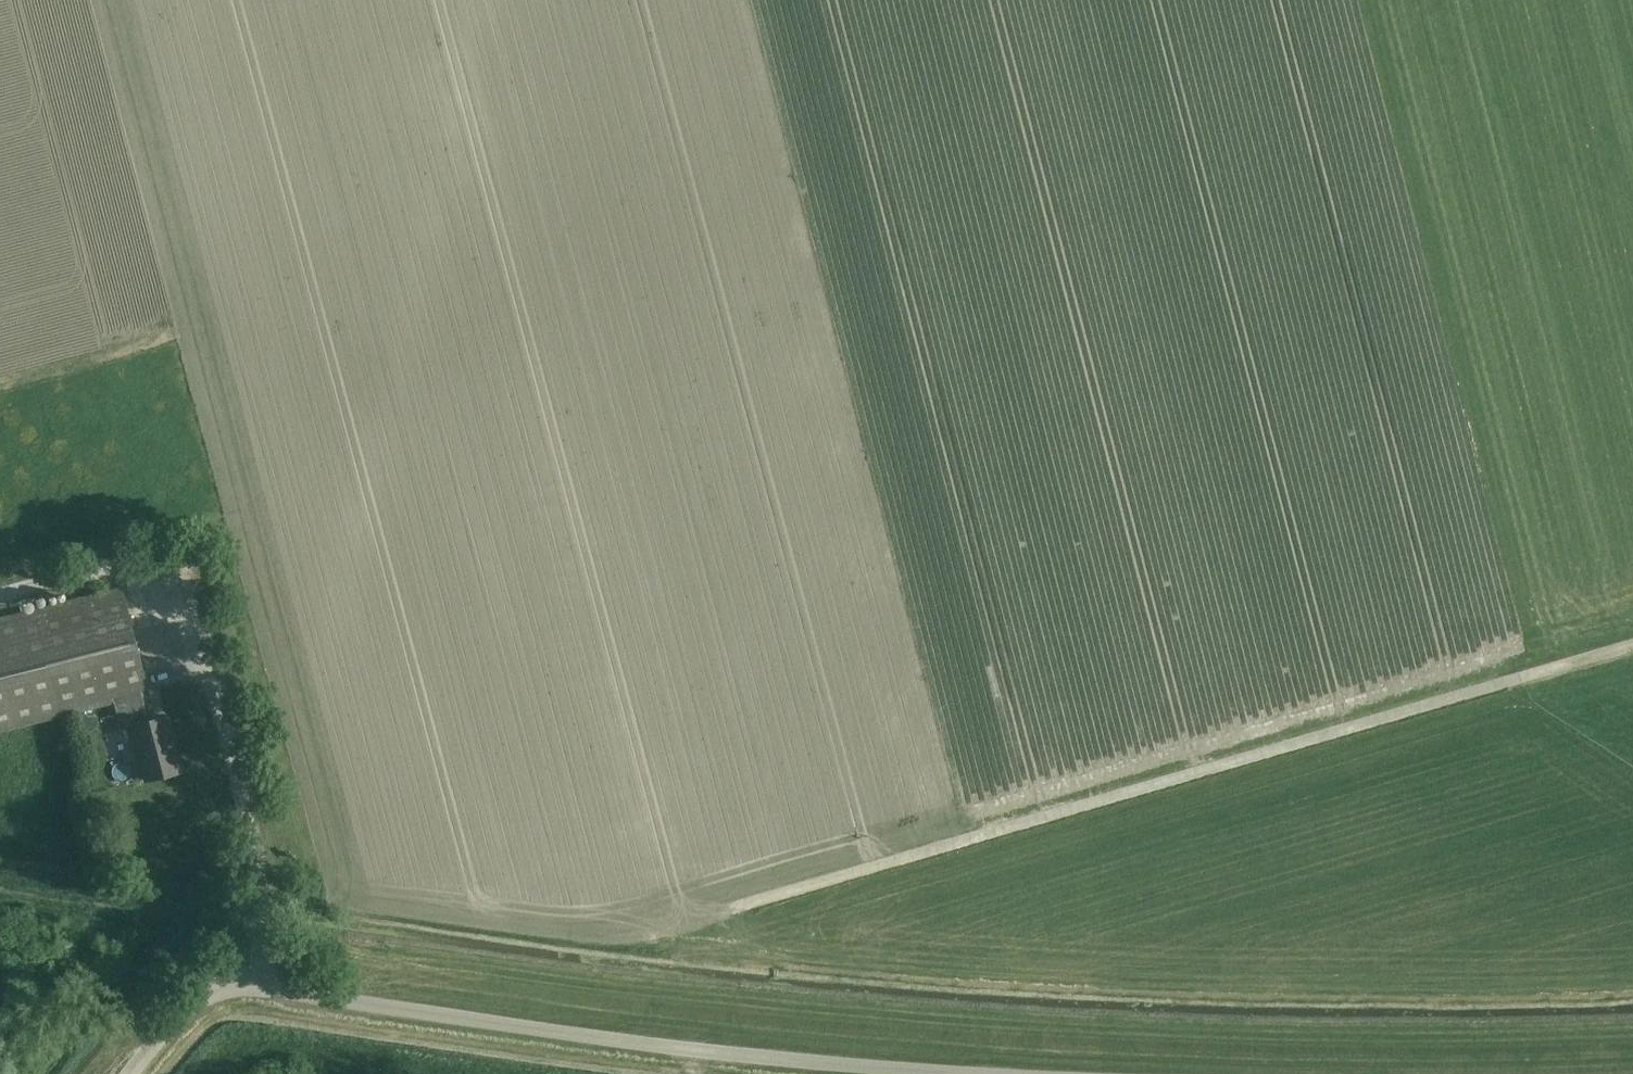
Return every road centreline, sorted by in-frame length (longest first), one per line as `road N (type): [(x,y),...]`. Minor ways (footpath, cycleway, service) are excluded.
road 1 (track): [(1632,644),(734,908)]
road 2 (unclassified): [(141,1073),(215,985),(683,1054),(901,1073)]

